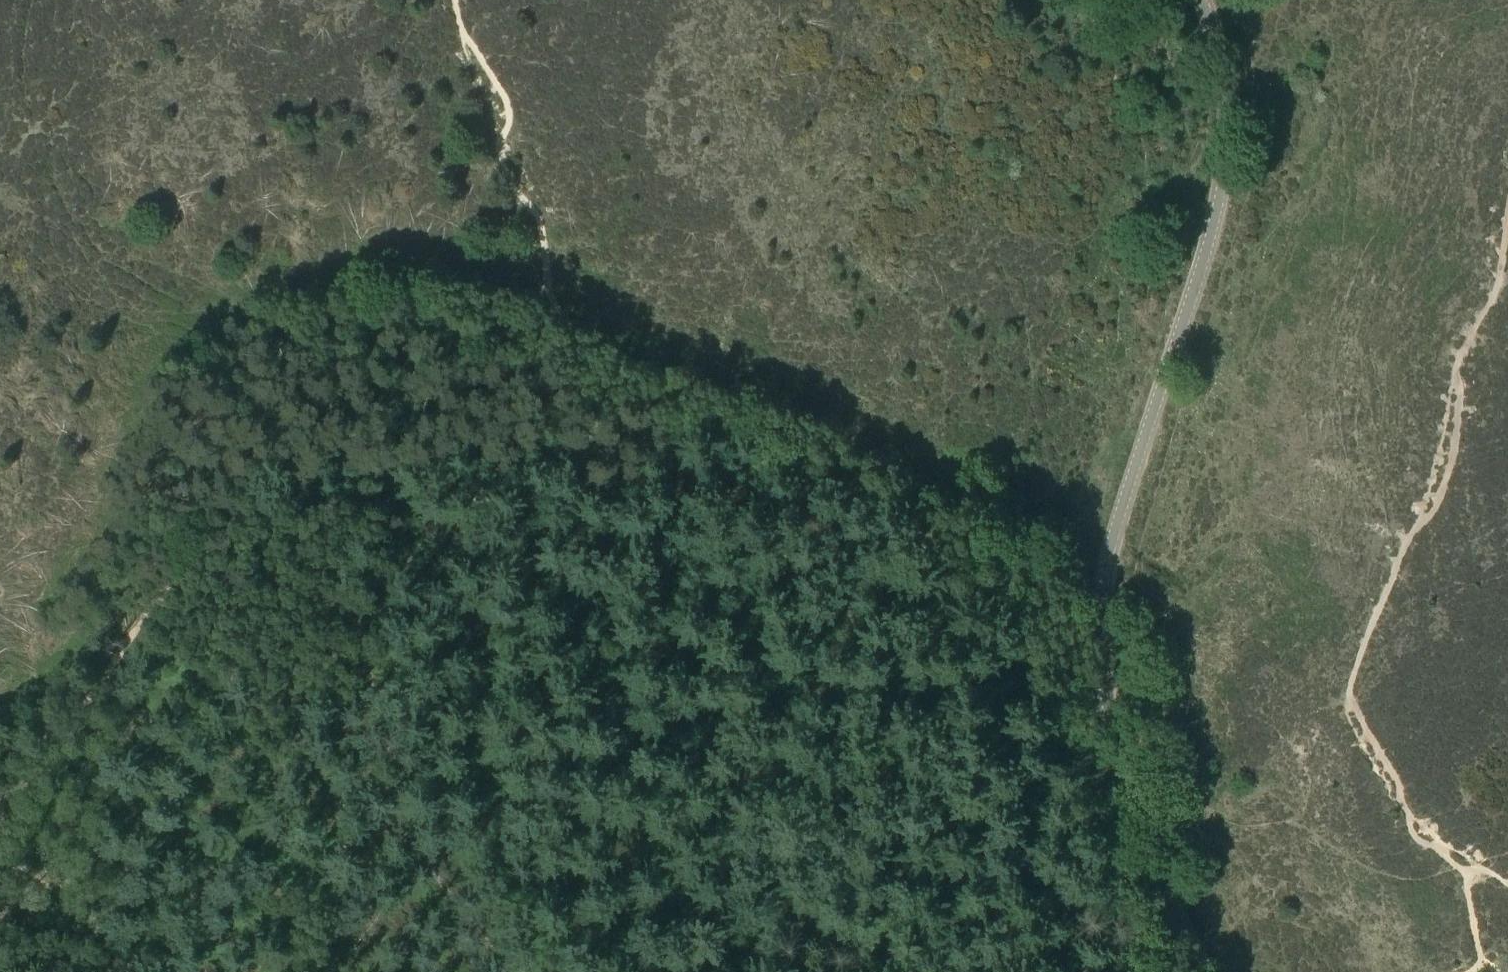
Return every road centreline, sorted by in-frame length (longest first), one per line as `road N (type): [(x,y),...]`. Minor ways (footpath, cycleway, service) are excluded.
road 1 (unclassified): [(1204,971),(1129,801),(1107,713),(1100,601),(1117,519),(1224,176),(1226,77),(1200,0)]

